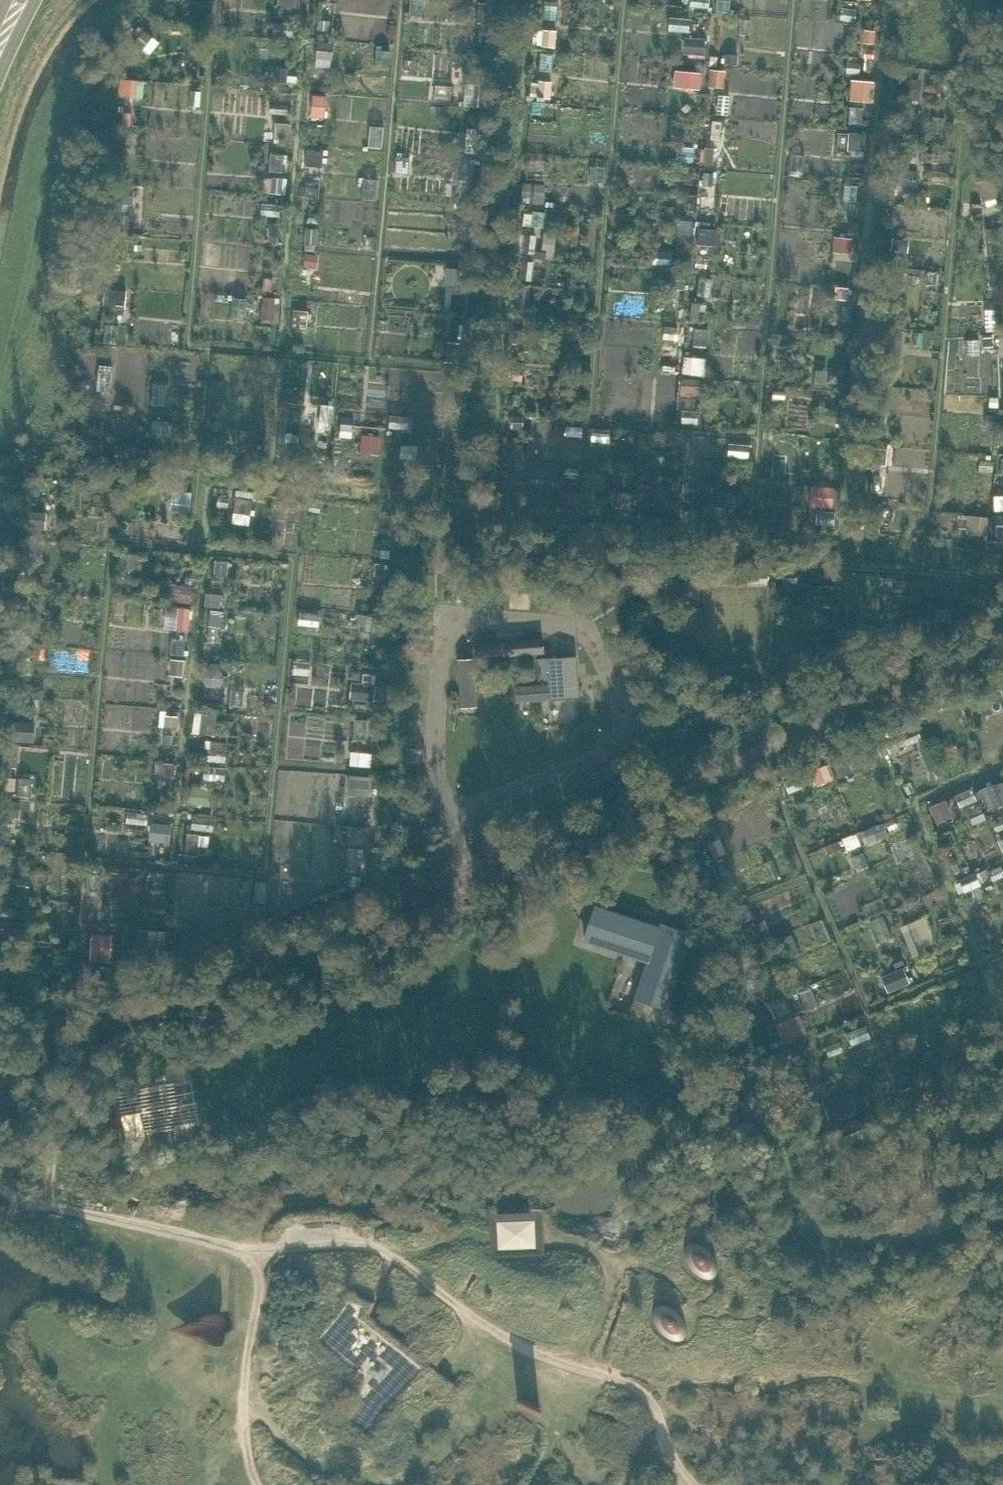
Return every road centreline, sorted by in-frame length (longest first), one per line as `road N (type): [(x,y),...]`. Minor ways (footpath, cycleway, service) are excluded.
road 1 (unclassified): [(0,1080),(1002,636)]
road 2 (track): [(245,1388),(302,1455),(385,1480),(431,1459),(466,1423)]

